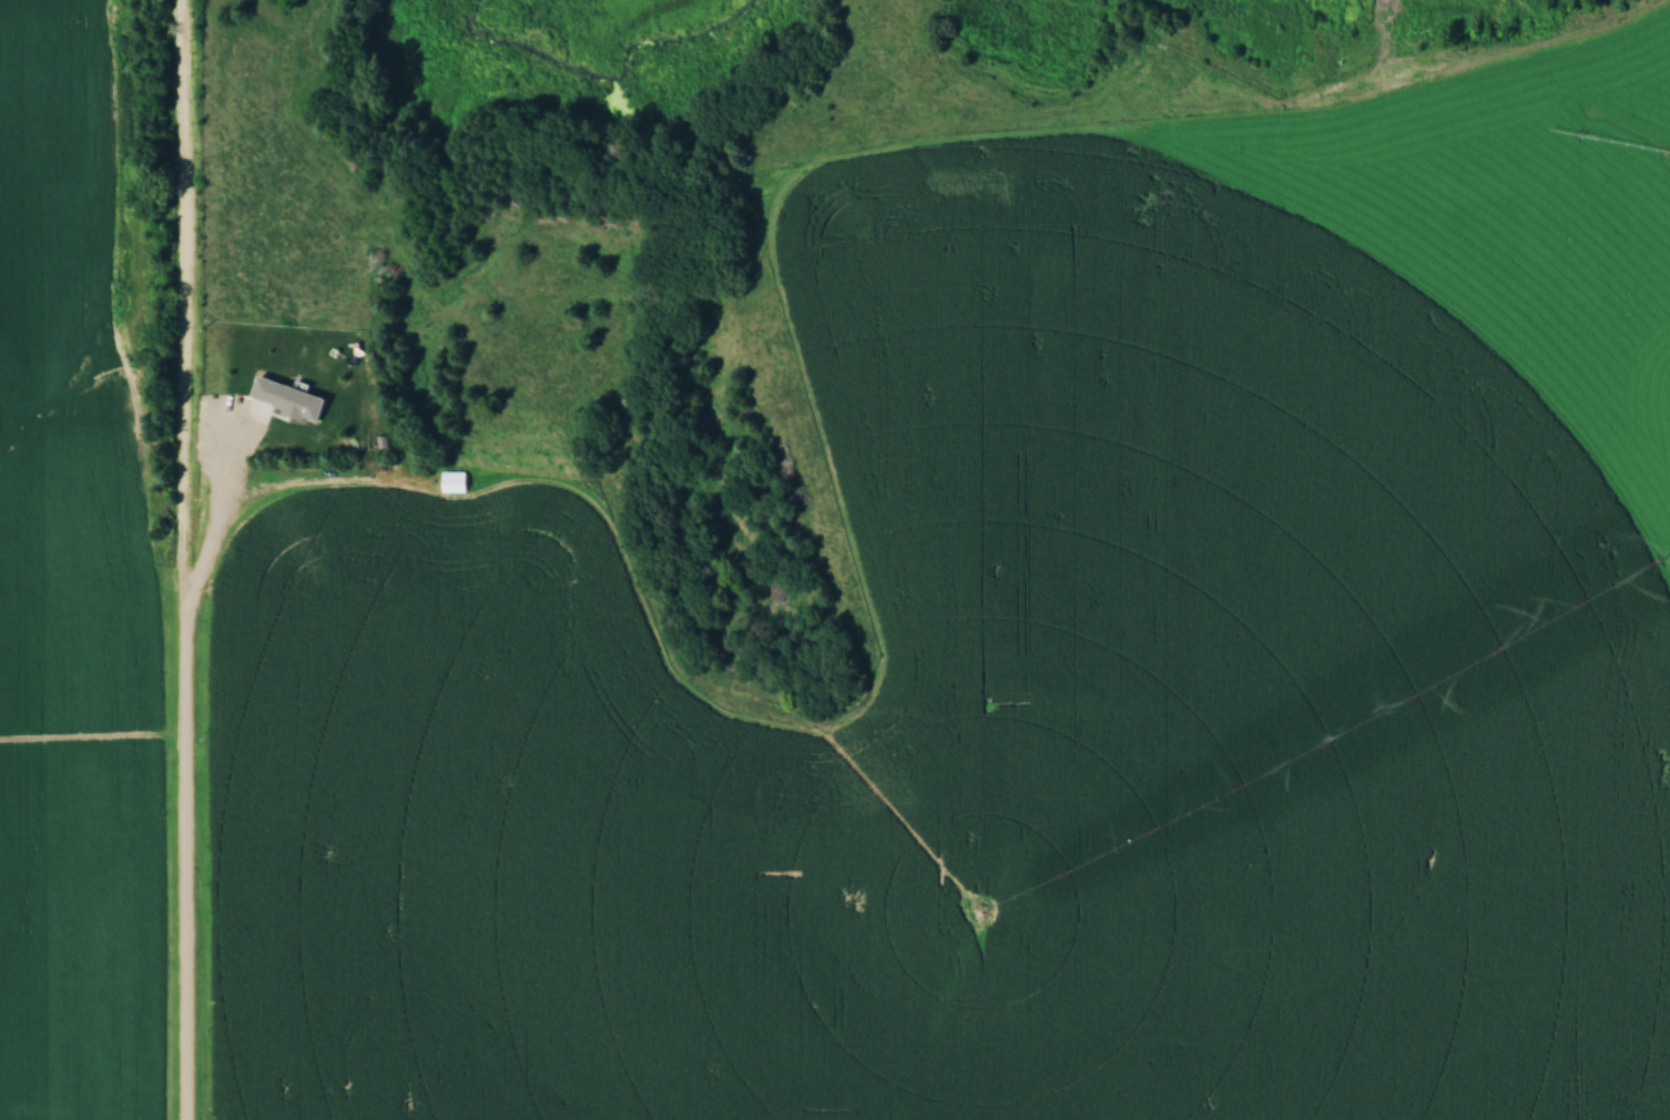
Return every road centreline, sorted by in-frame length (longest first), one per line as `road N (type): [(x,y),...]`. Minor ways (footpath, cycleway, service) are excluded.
road 1 (residential): [(190,1119),(178,0)]

